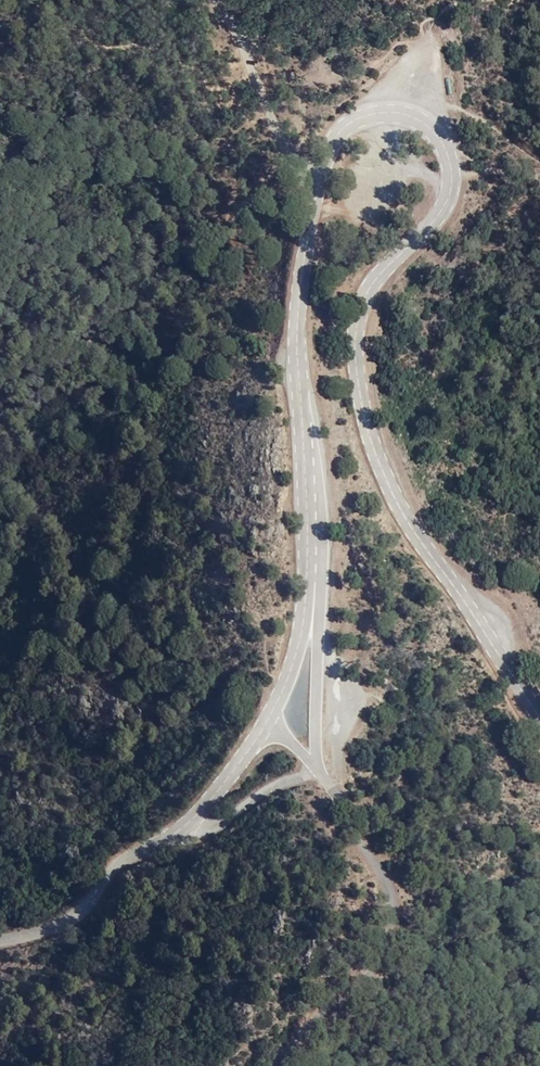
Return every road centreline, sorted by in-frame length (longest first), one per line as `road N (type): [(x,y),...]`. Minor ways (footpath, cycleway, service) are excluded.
road 1 (tertiary): [(320,161),(346,124),(384,109),(403,110),(443,141),(451,161),(442,206),(368,301),(361,390),(404,512),(539,718)]
road 2 (tertiary): [(311,608),(311,479),(297,334),(320,161)]
road 3 (unclassified): [(315,766),(393,892),(392,916),(377,956),(288,1042),(276,1065)]
road 4 (tertiary): [(0,942),(81,911),(118,866),(166,839),(203,805),(267,722)]
road 5 (unclassified): [(221,0),(266,94),(270,122),(320,161)]
road 6 (unclassified): [(311,608),(315,766)]
road 7 (track): [(315,766),(215,827),(199,832),(185,822)]
road 8 (tertiary): [(267,722),(311,608)]

